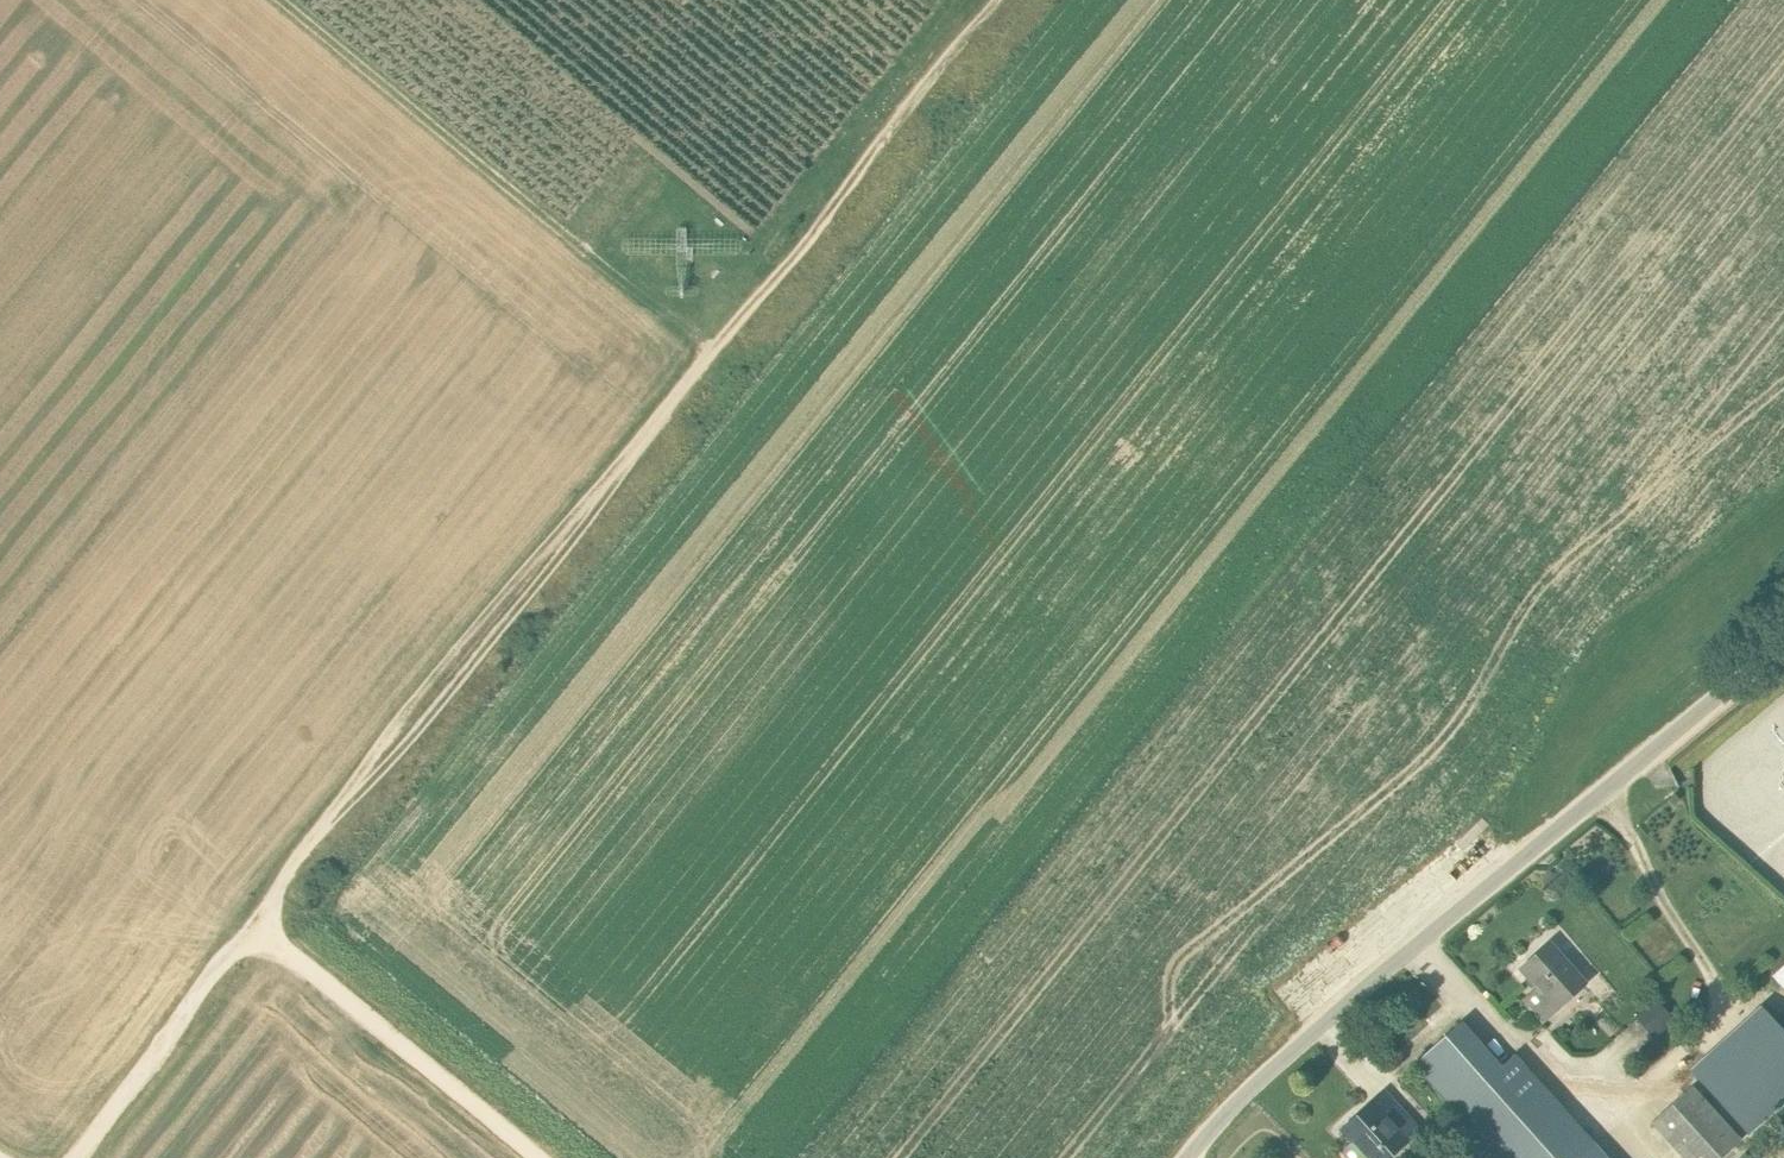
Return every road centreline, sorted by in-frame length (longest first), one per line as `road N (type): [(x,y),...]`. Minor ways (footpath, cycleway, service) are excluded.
road 1 (track): [(1011,0),(265,922)]
road 2 (unclassified): [(1190,1157),(1366,988),(1783,645)]
road 3 (track): [(265,922),(545,1157)]
road 4 (track): [(72,1157),(265,922)]
road 5 (track): [(1605,793),(1730,1006)]

